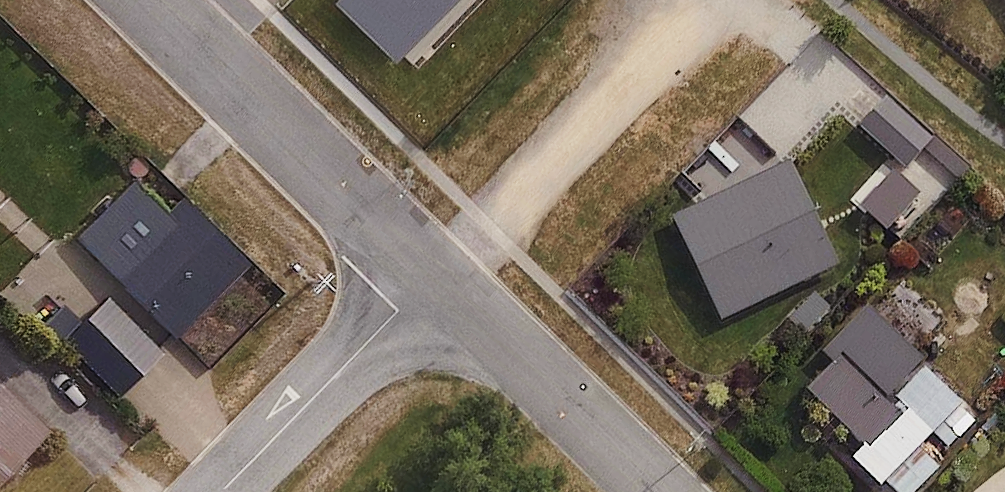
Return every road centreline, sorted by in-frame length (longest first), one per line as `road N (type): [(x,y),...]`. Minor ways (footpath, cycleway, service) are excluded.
road 1 (residential): [(162,0),(441,272)]
road 2 (residential): [(441,272),(707,0)]
road 3 (residential): [(441,272),(664,491)]
road 4 (residential): [(223,491),(441,272)]

